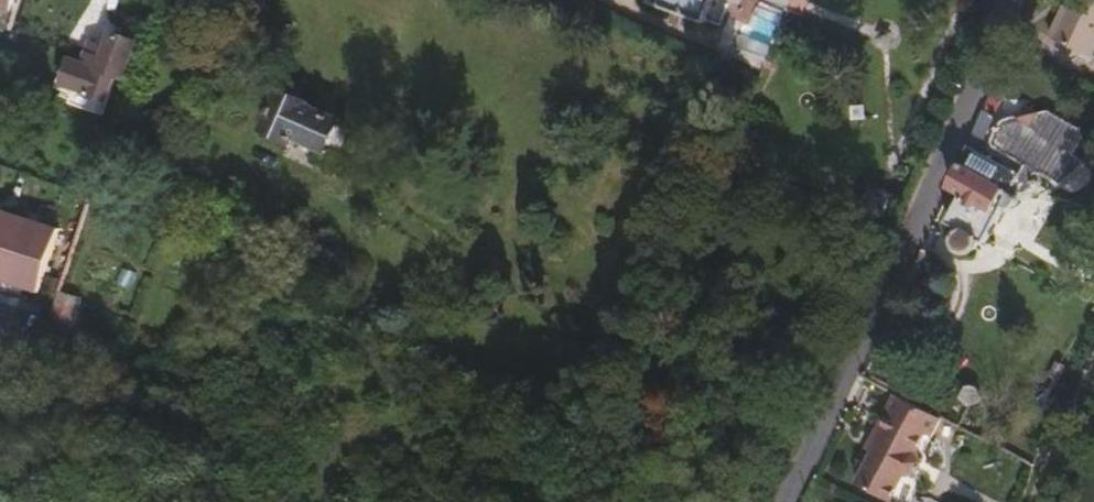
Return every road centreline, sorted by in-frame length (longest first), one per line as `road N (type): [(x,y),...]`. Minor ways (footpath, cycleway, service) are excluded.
road 1 (residential): [(1014,0),(786,501)]

